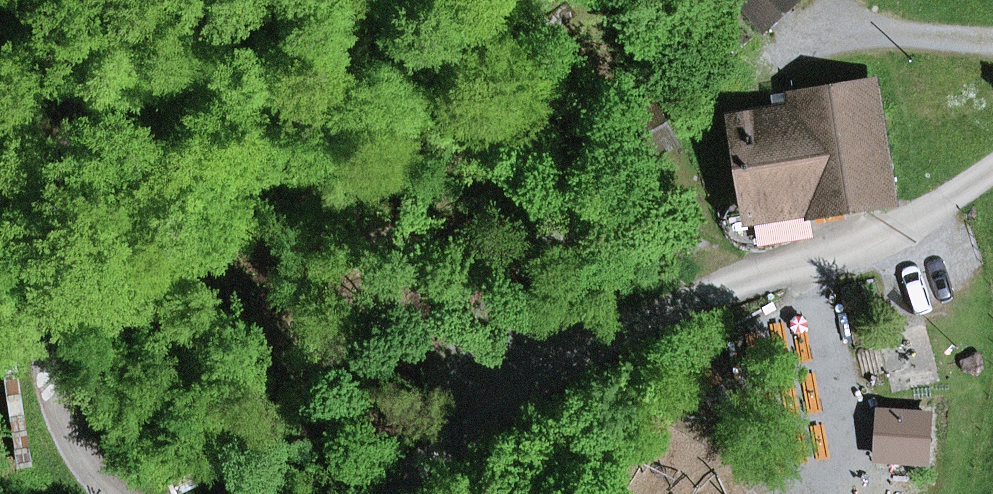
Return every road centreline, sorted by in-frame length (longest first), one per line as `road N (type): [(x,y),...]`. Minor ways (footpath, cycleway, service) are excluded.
road 1 (track): [(111,493),(63,423),(38,335),(36,263),(80,105)]
road 2 (track): [(743,270),(404,493)]
road 3 (track): [(992,173),(928,216),(743,270)]
road 4 (track): [(847,0),(909,30),(992,34)]

